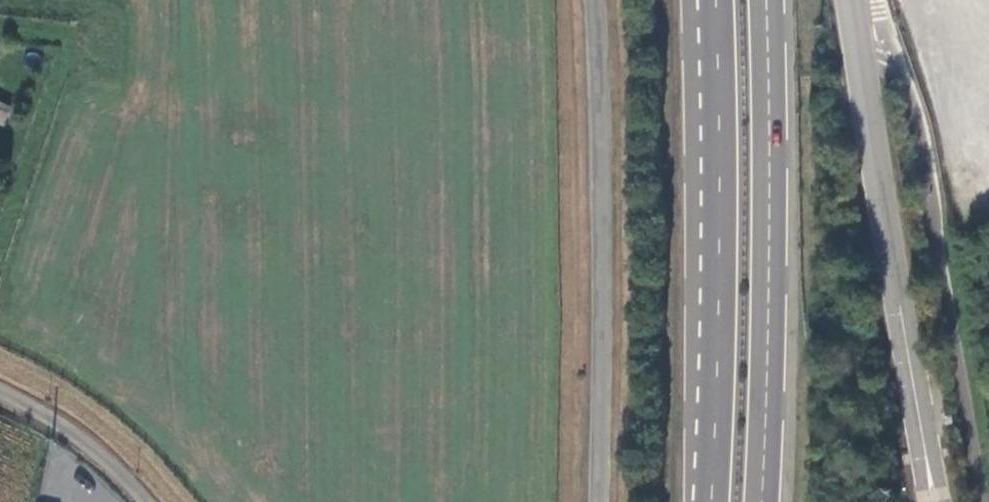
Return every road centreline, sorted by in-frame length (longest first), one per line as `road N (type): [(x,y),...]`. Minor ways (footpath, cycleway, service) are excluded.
road 1 (tertiary): [(933,501),(849,0)]
road 2 (trunk): [(761,501),(769,230),(763,0)]
road 3 (trunk): [(712,0),(718,170),(711,501)]
road 4 (trunk): [(688,0),(701,501)]
road 5 (unclassified): [(600,501),(595,0)]
road 6 (unclassified): [(0,392),(59,425),(143,501)]

